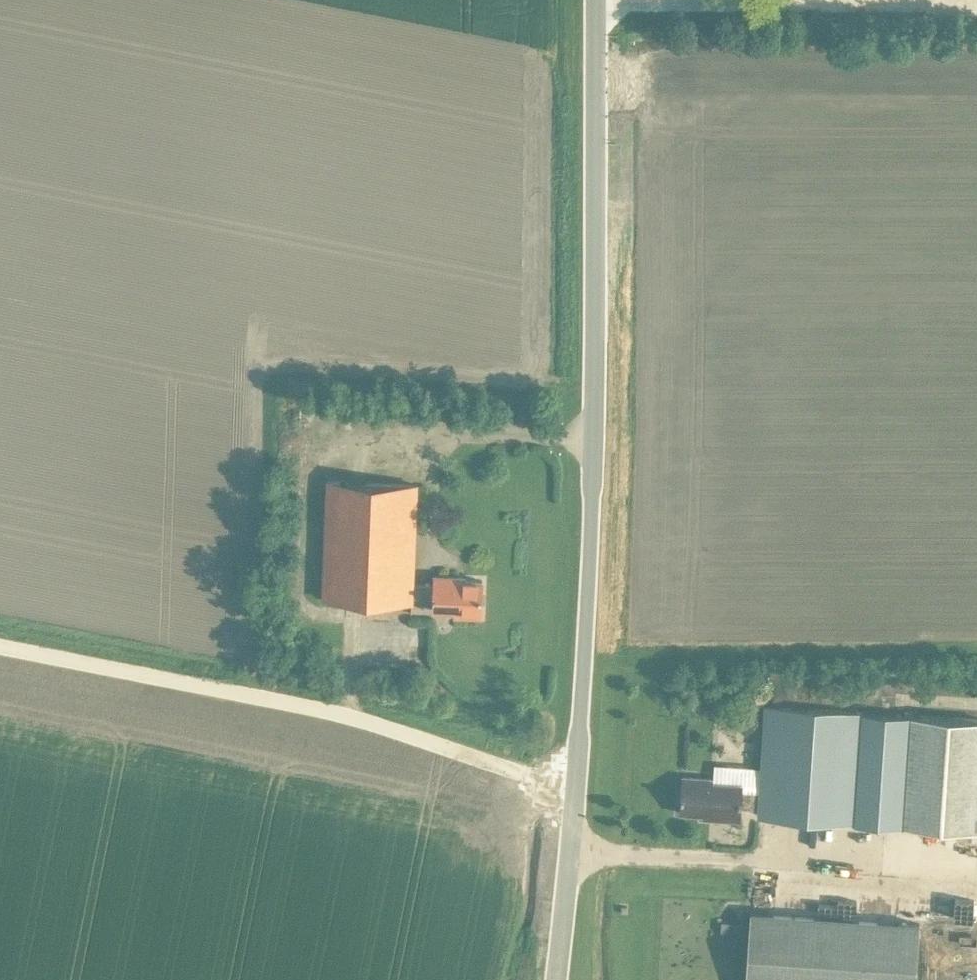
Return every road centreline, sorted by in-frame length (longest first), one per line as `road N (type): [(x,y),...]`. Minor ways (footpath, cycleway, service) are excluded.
road 1 (unclassified): [(554,979),(584,631),(596,0)]
road 2 (track): [(344,708),(0,639)]

